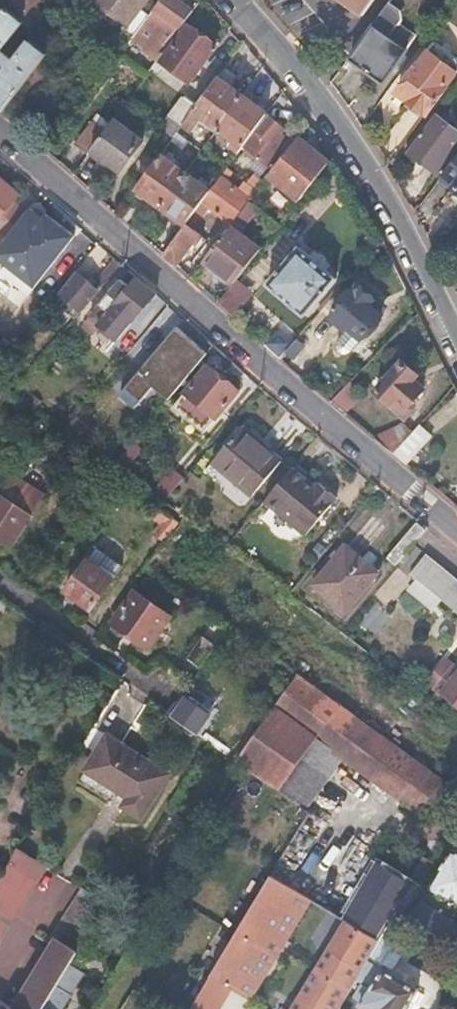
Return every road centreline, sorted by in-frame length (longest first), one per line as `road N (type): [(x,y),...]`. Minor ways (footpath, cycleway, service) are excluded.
road 1 (residential): [(0,135),(456,530)]
road 2 (residential): [(456,332),(380,187),(304,75),(238,0)]
road 3 (residential): [(0,596),(122,679)]

